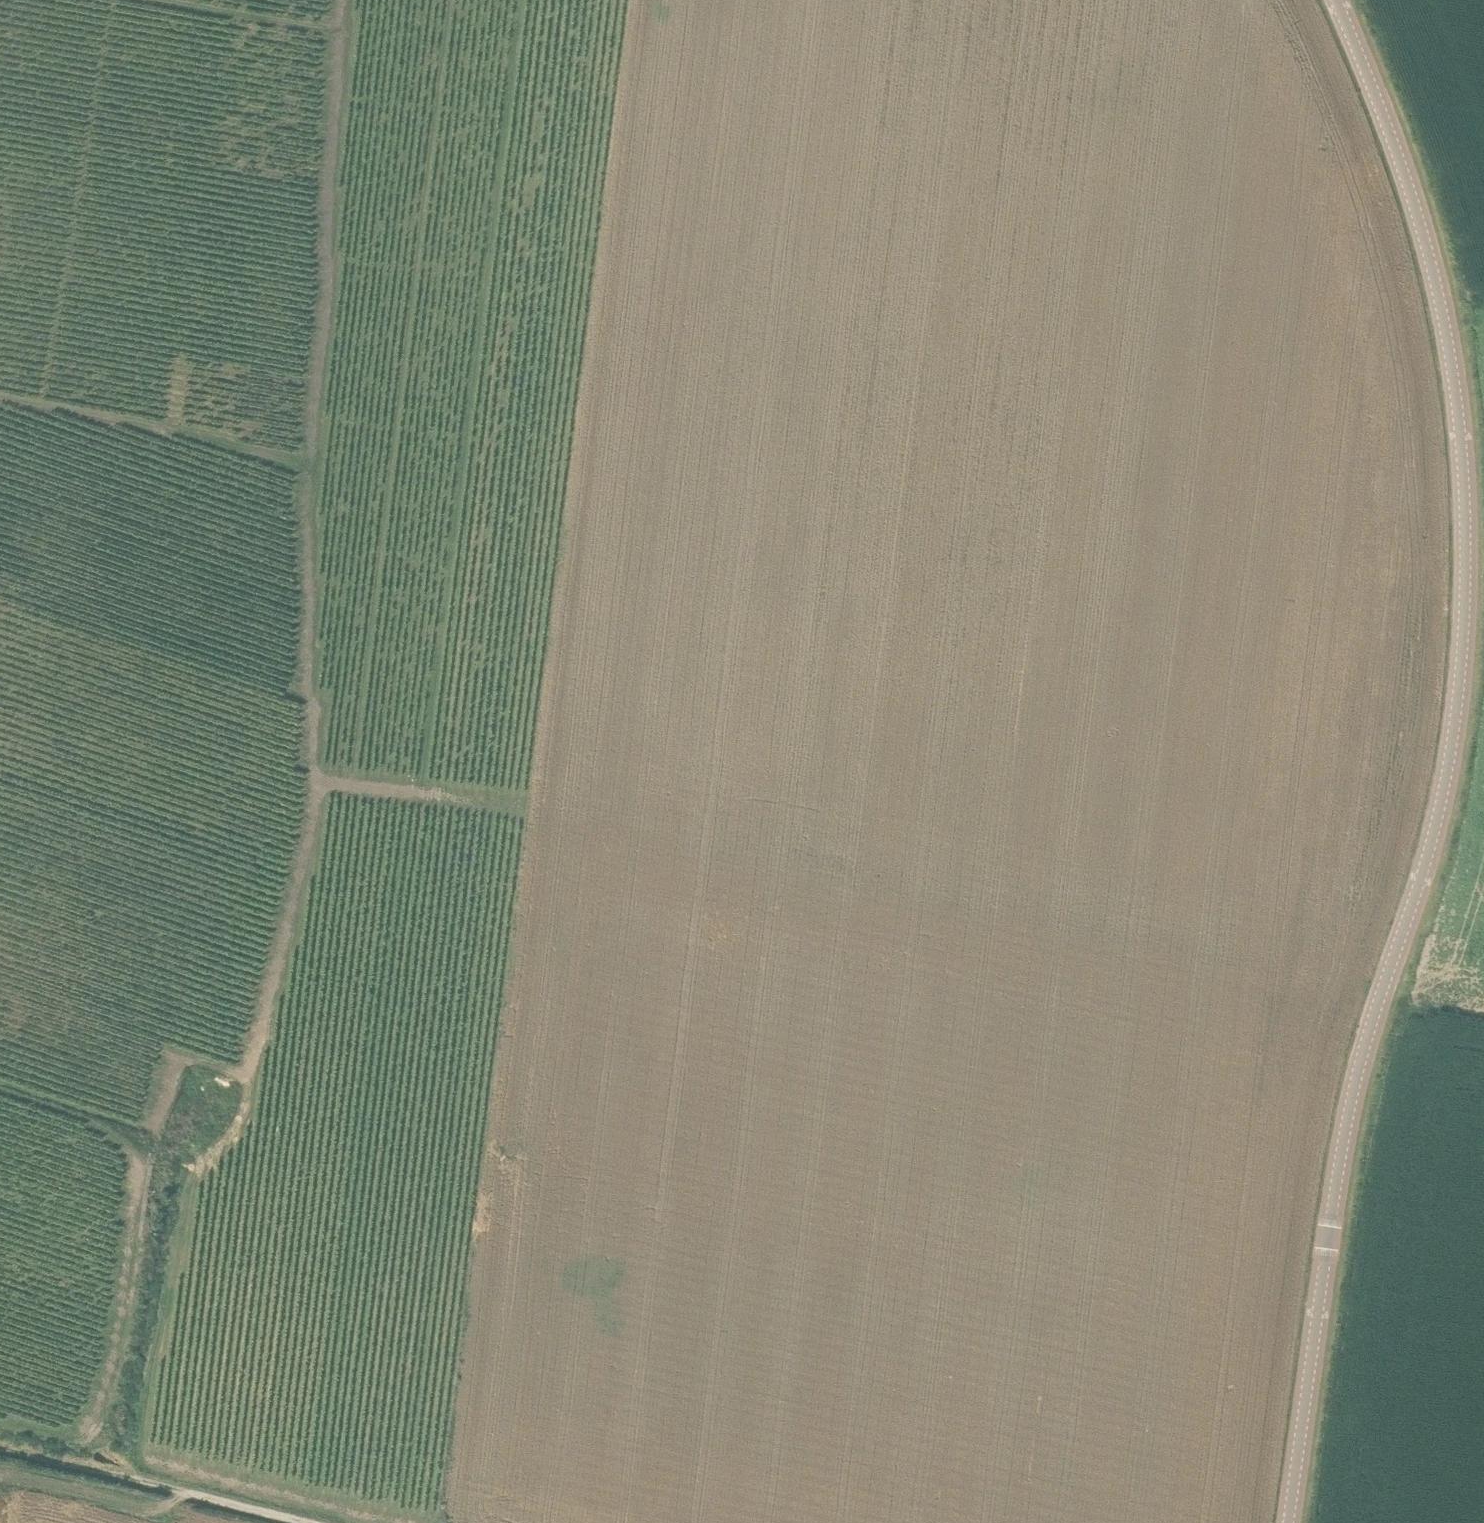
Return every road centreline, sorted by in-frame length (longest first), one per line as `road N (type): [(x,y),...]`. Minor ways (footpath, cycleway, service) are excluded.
road 1 (secondary): [(1289,1522),(1354,1086),(1445,789),(1467,617),(1462,447),(1442,312),(1400,163),(1337,0)]
road 2 (track): [(183,1493),(161,1510),(0,1476)]
road 3 (track): [(0,1449),(183,1493)]
road 4 (track): [(183,1493),(308,1522)]

